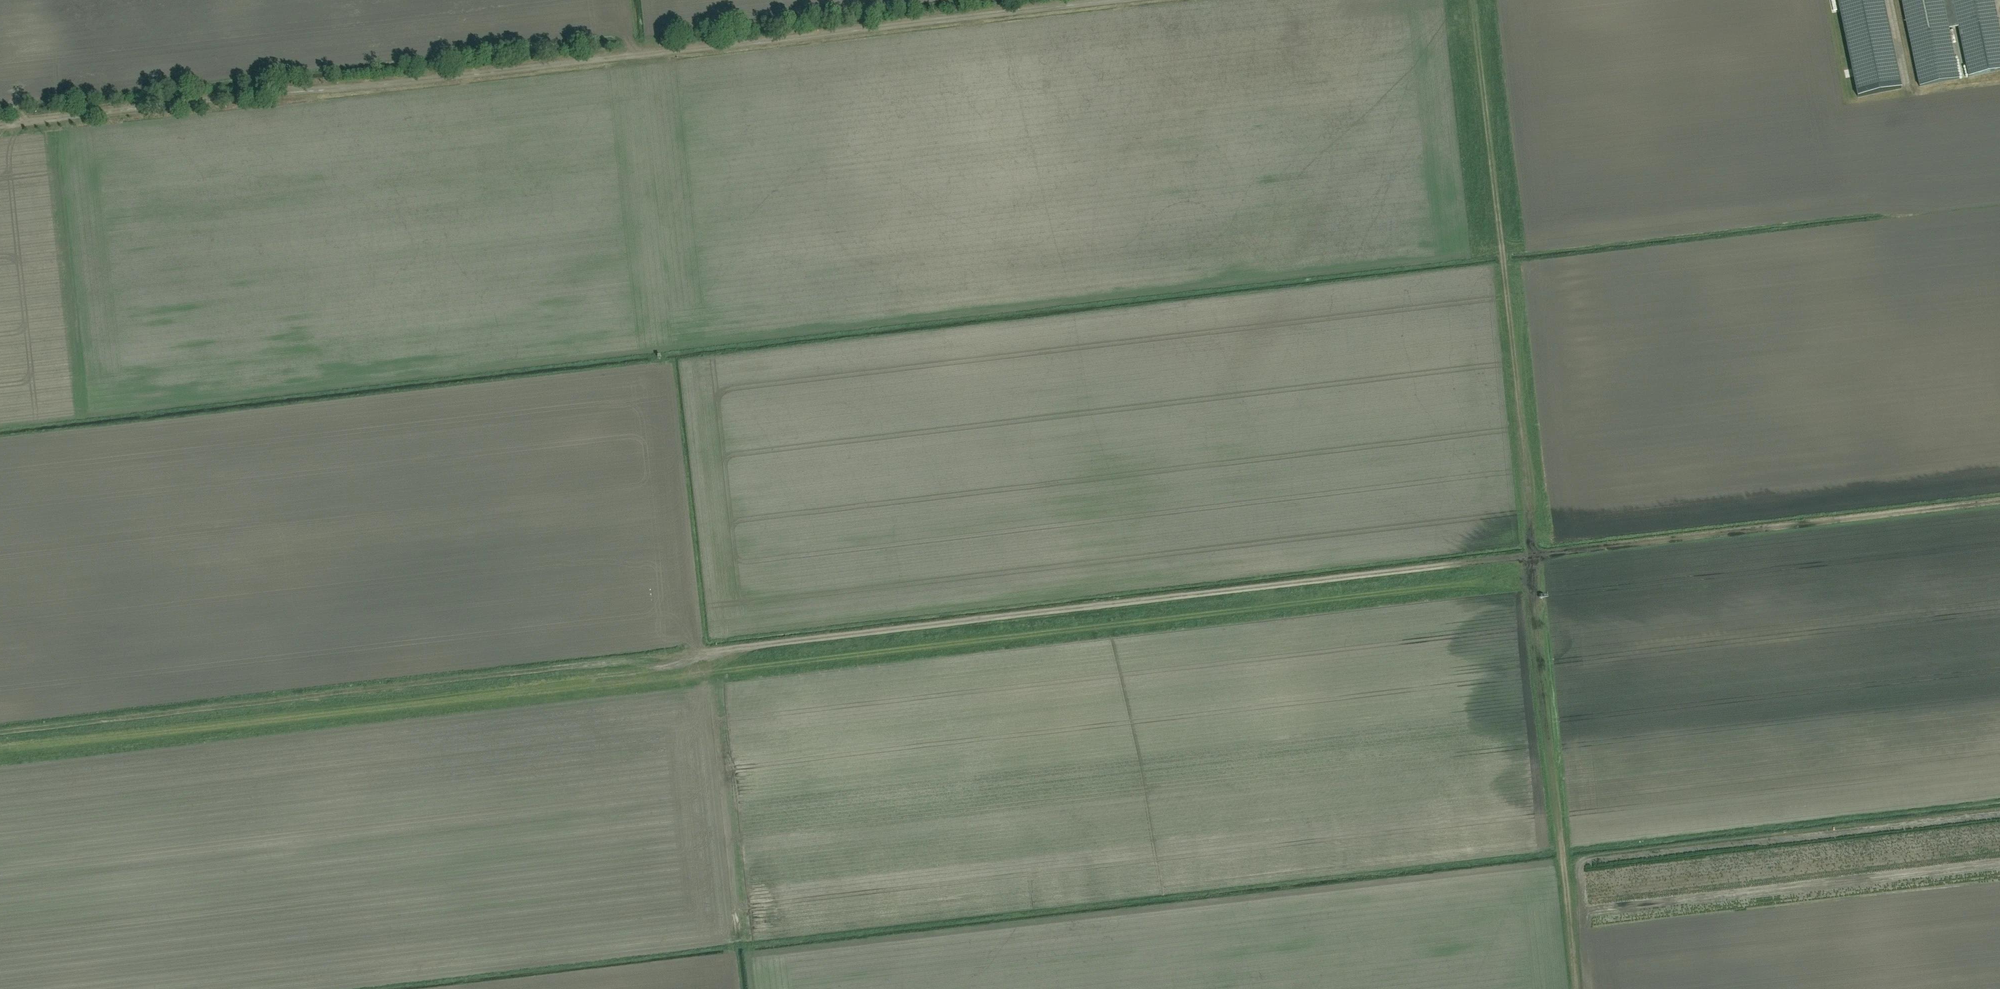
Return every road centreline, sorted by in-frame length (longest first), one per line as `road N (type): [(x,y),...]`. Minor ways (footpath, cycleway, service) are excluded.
road 1 (track): [(0,125),(1123,0)]

